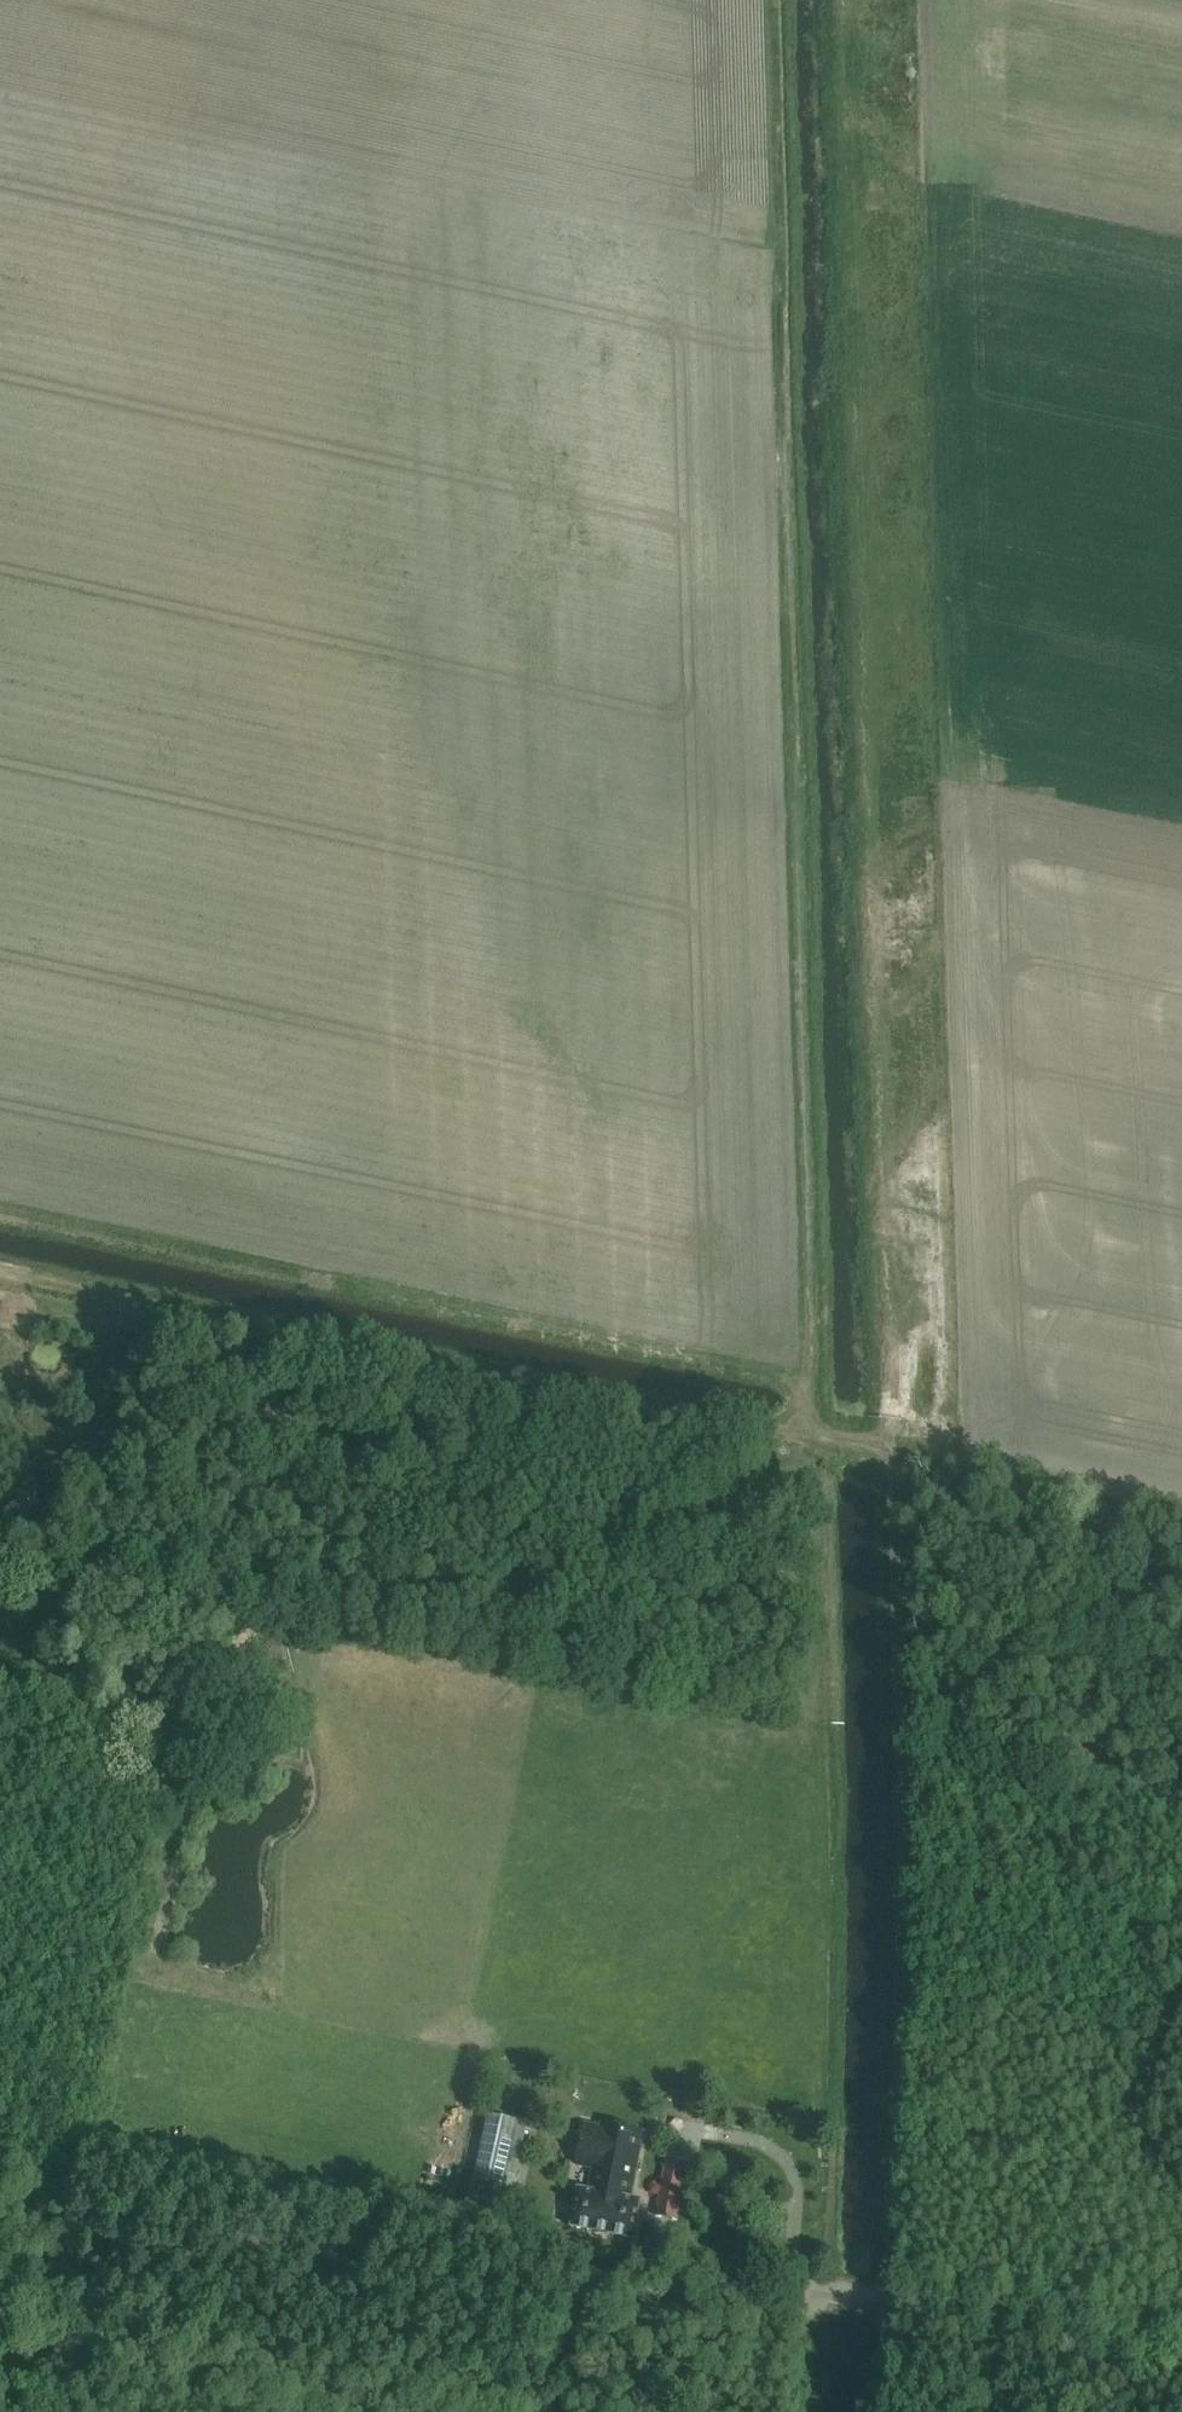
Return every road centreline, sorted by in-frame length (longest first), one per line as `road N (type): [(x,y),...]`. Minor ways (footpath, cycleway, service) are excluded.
road 1 (track): [(1181,2356),(884,2299)]
road 2 (track): [(820,2285),(798,2265),(799,2183),(785,2157),(705,2130)]

